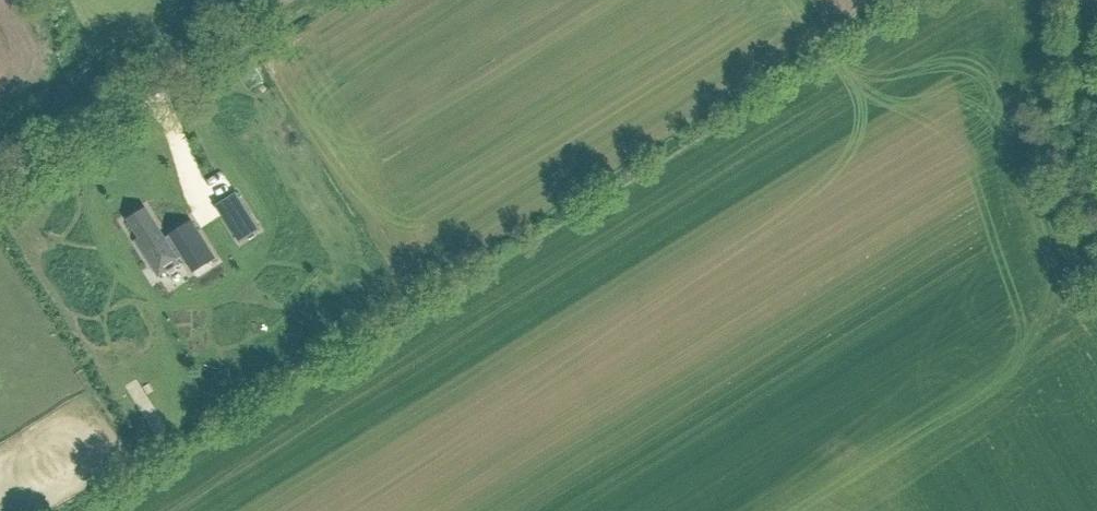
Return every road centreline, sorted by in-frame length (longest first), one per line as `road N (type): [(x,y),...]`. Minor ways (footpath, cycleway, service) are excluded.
road 1 (tertiary): [(0,182),(282,0)]

